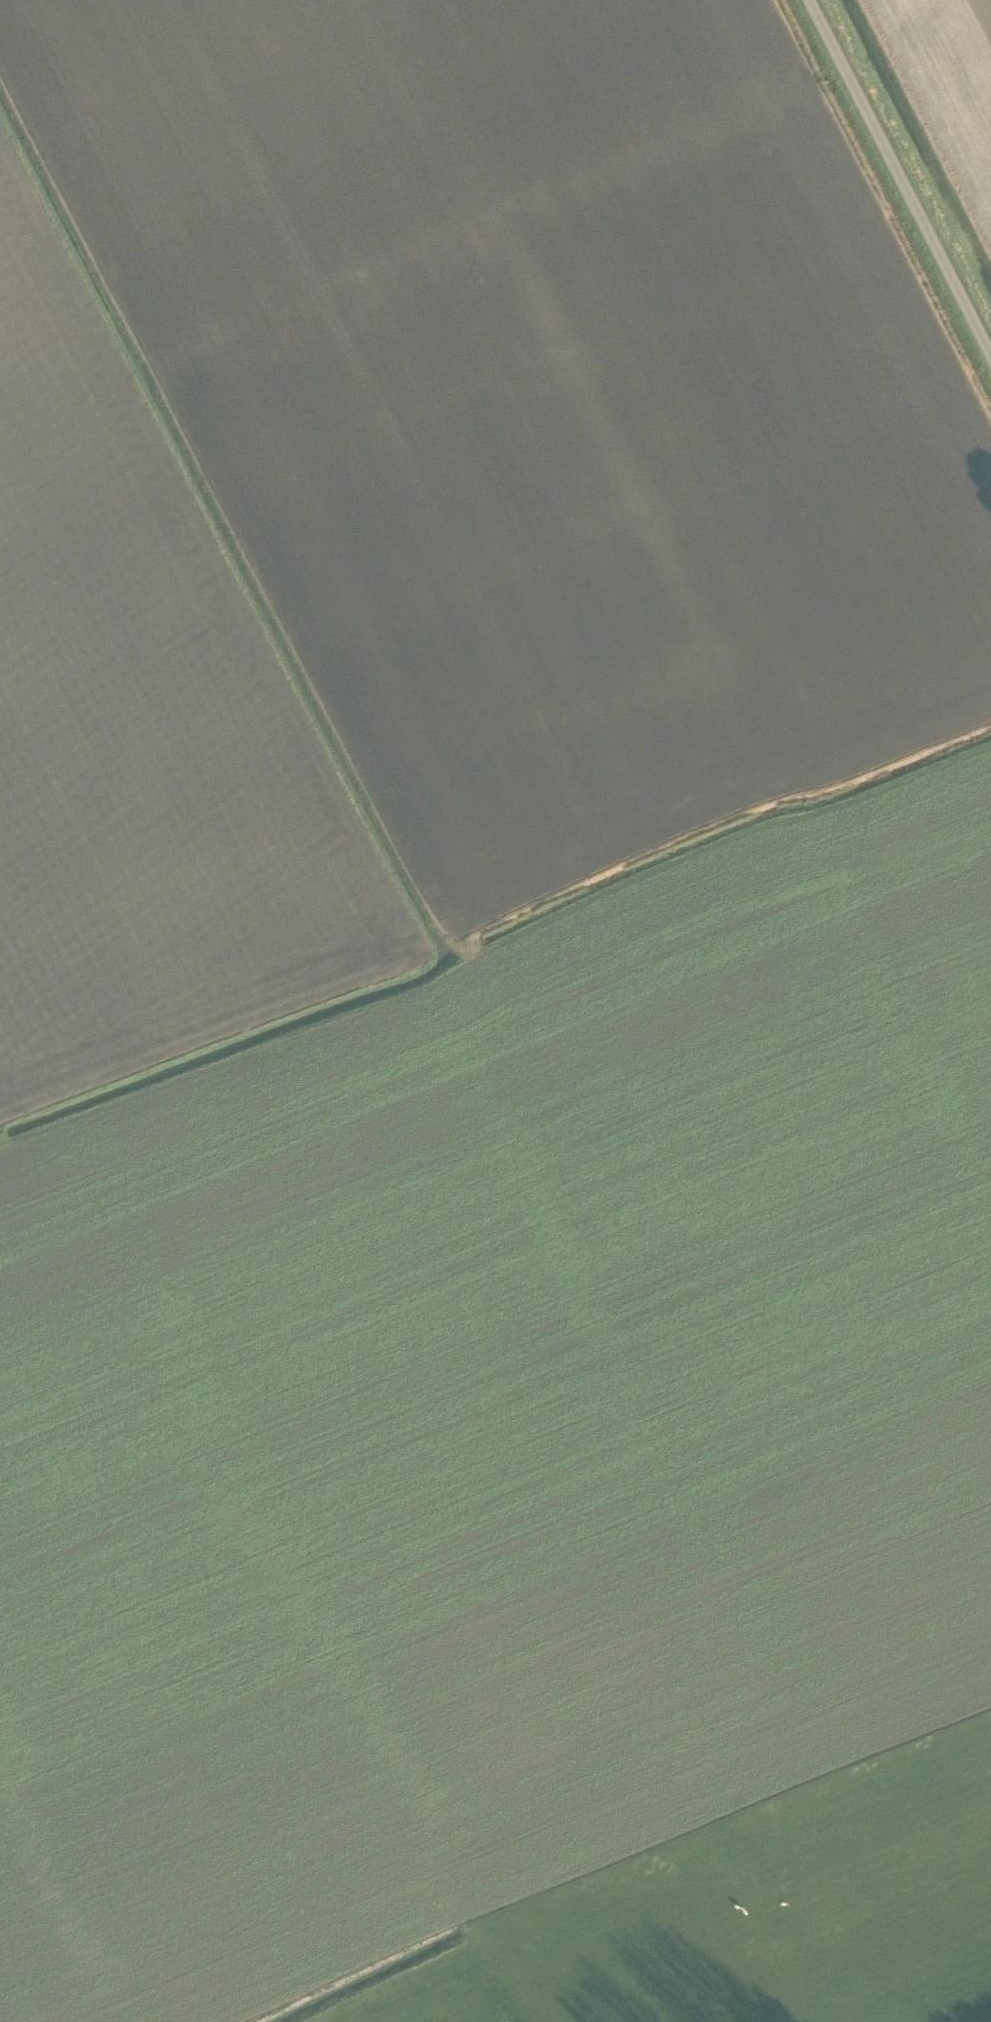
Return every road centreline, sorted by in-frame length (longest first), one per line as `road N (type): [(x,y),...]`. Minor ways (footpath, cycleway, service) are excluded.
road 1 (unclassified): [(990,350),(811,0)]

